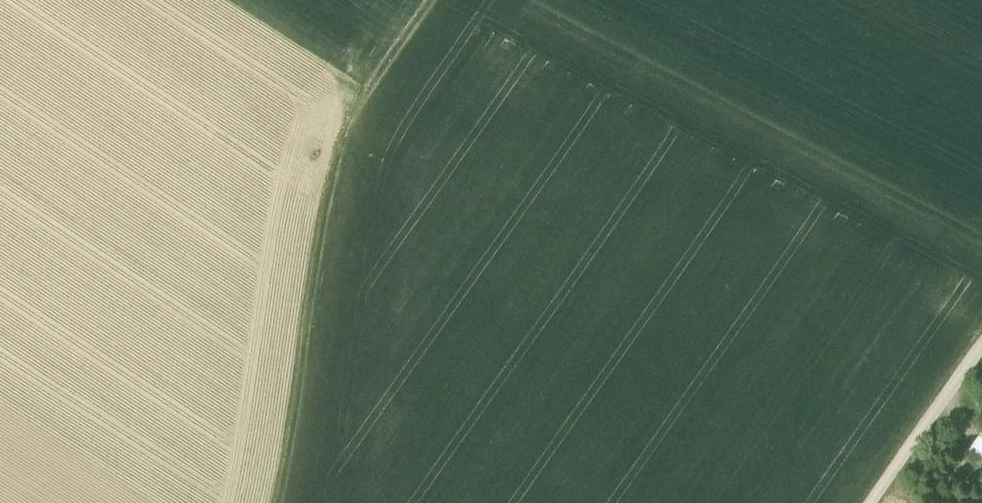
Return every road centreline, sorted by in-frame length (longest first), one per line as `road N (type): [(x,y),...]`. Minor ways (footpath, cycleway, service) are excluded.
road 1 (track): [(280,502),(338,154),(362,99),(432,0)]
road 2 (track): [(873,502),(981,352)]

